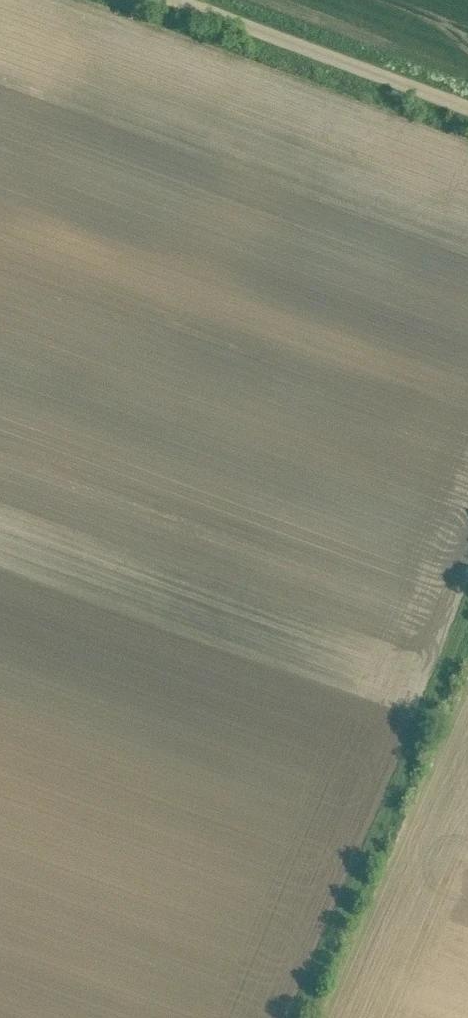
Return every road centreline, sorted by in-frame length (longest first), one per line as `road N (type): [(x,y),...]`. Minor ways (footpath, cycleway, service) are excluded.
road 1 (track): [(467,636),(306,1017)]
road 2 (unclassified): [(154,0),(467,113)]

